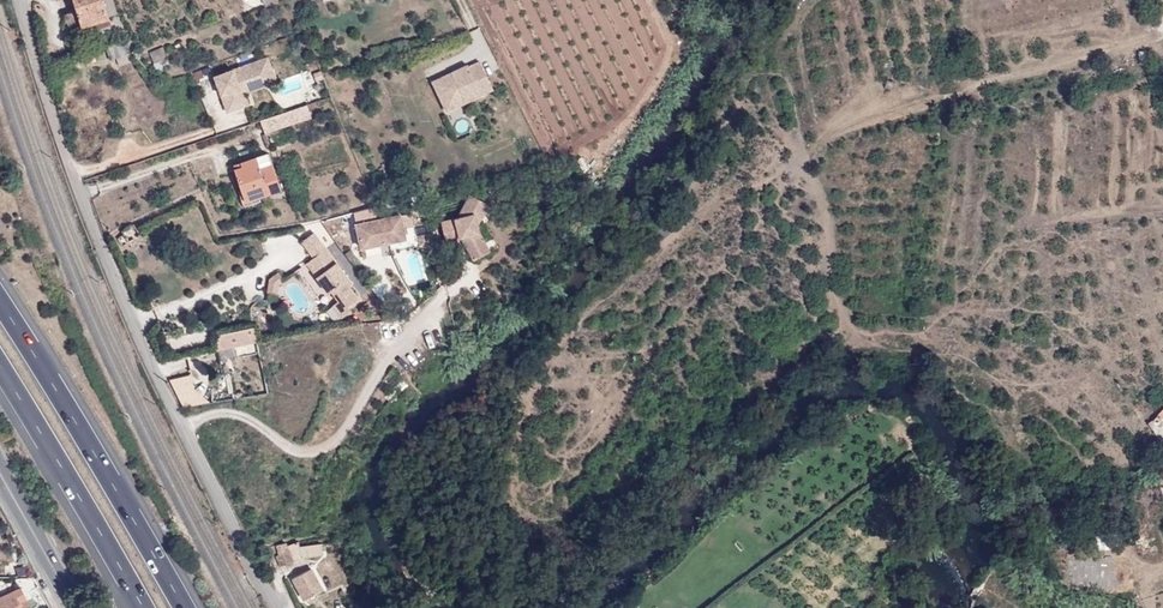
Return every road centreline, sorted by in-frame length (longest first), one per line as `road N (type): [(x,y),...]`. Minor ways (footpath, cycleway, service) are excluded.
road 1 (residential): [(20,0),(71,173),(132,321),(279,607)]
road 2 (motorway): [(183,607),(0,300)]
road 3 (motorway): [(0,364),(142,607)]
road 4 (primary): [(0,472),(76,607)]

